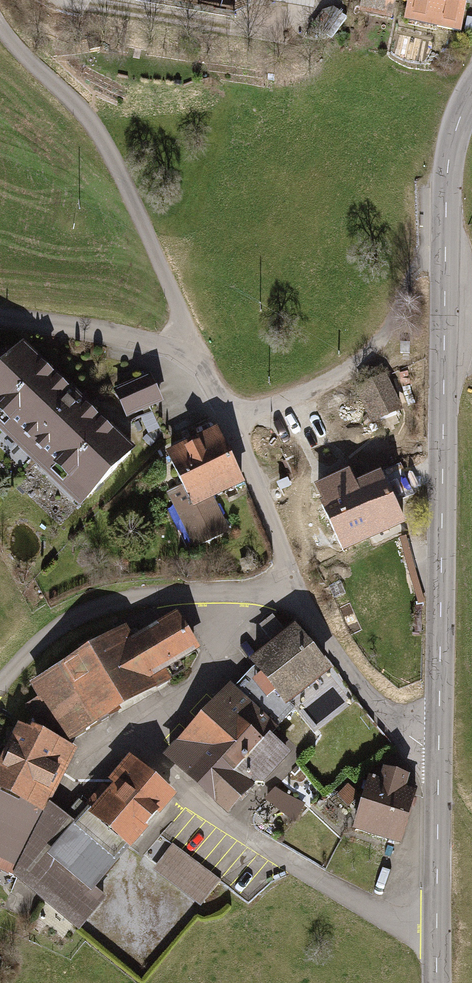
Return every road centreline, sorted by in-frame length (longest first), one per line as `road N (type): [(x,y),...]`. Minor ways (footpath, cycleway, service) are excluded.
road 1 (tertiary): [(438,747),(447,170),(471,92)]
road 2 (unclassified): [(0,36),(85,117),(112,159),(180,307),(188,349)]
road 3 (unclassified): [(0,688),(41,641),(109,604),(232,592),(286,598)]
road 4 (track): [(327,0),(315,16),(223,30),(63,0)]
road 5 (unclassified): [(286,598),(285,556),(259,488),(233,422),(188,349)]
road 6 (tertiary): [(435,982),(438,747)]
road 7 (unclassified): [(286,598),(398,735),(438,747)]
road 8 (unclassified): [(188,349),(0,318)]

